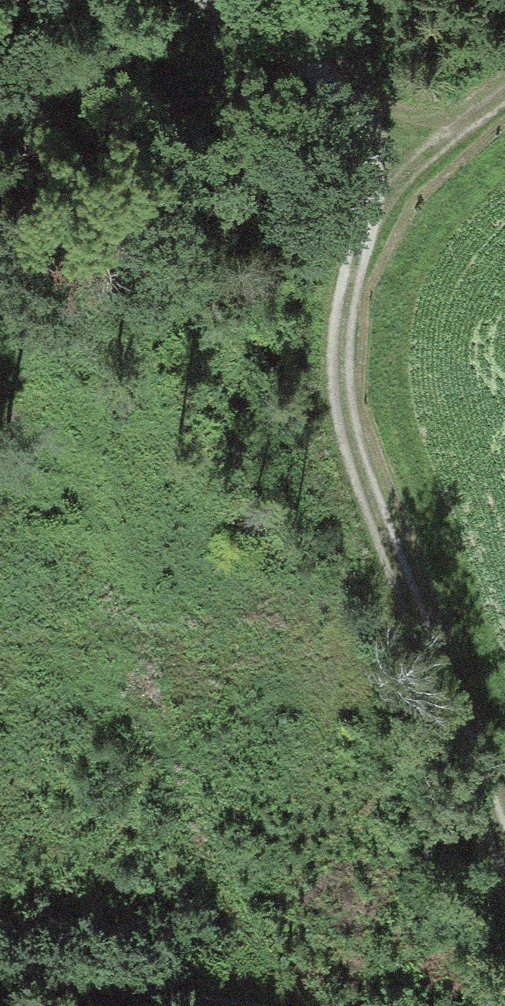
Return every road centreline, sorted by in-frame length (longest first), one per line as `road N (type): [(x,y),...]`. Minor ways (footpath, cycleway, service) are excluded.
road 1 (track): [(504,779),(350,397),(354,295),(384,191),(362,109),(295,41),(210,0)]
road 2 (track): [(0,988),(165,994),(221,1005)]
road 3 (track): [(384,191),(504,83)]

